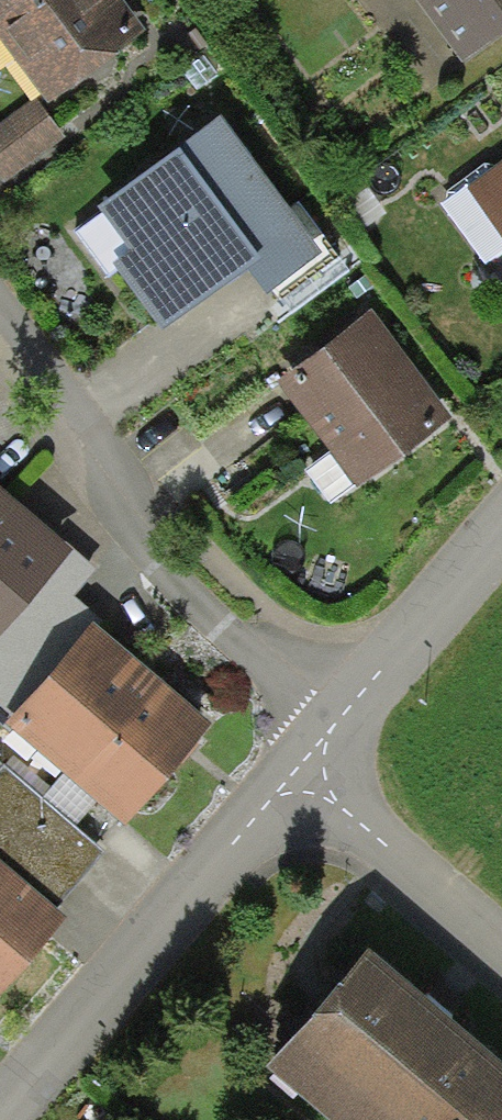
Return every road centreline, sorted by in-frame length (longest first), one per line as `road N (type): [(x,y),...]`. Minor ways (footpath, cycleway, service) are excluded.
road 1 (residential): [(346,714),(210,616),(143,547),(0,354)]
road 2 (residential): [(0,1115),(297,770)]
road 3 (residential): [(297,770),(501,945)]
road 4 (residential): [(346,714),(501,532)]

